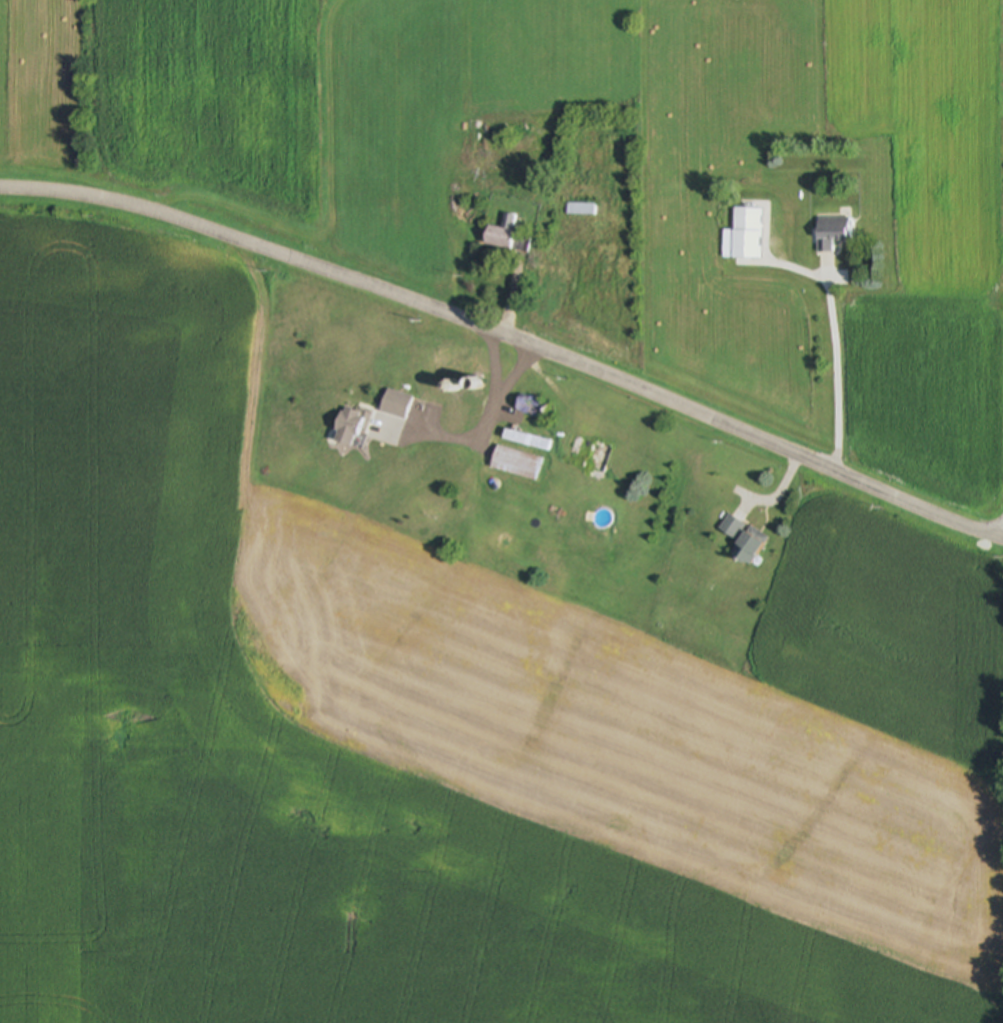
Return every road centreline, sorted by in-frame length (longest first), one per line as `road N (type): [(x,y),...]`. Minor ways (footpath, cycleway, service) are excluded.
road 1 (residential): [(0,193),(77,197),(190,227),(530,344),(1002,543)]

